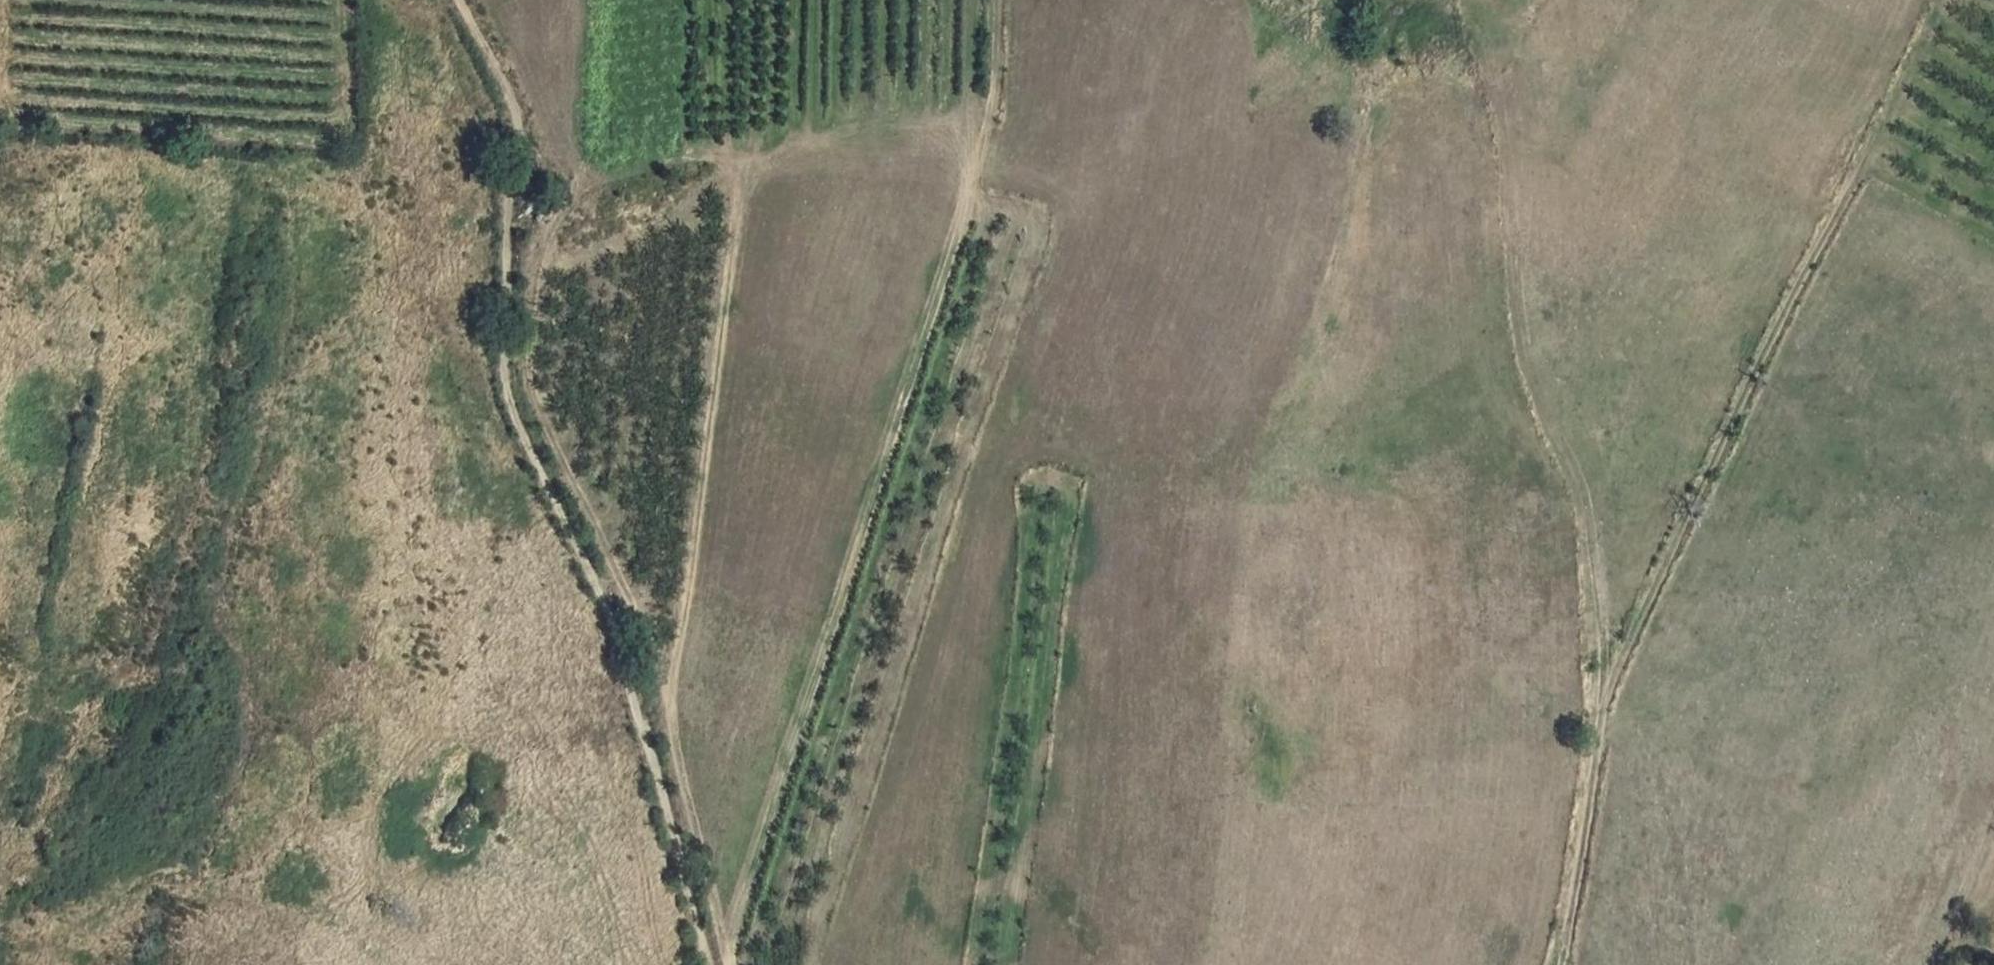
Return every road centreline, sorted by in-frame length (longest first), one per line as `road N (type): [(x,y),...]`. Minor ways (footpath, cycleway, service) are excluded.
road 1 (track): [(566,208),(544,245),(528,317),(527,377),(663,672),(683,803),(728,964)]

